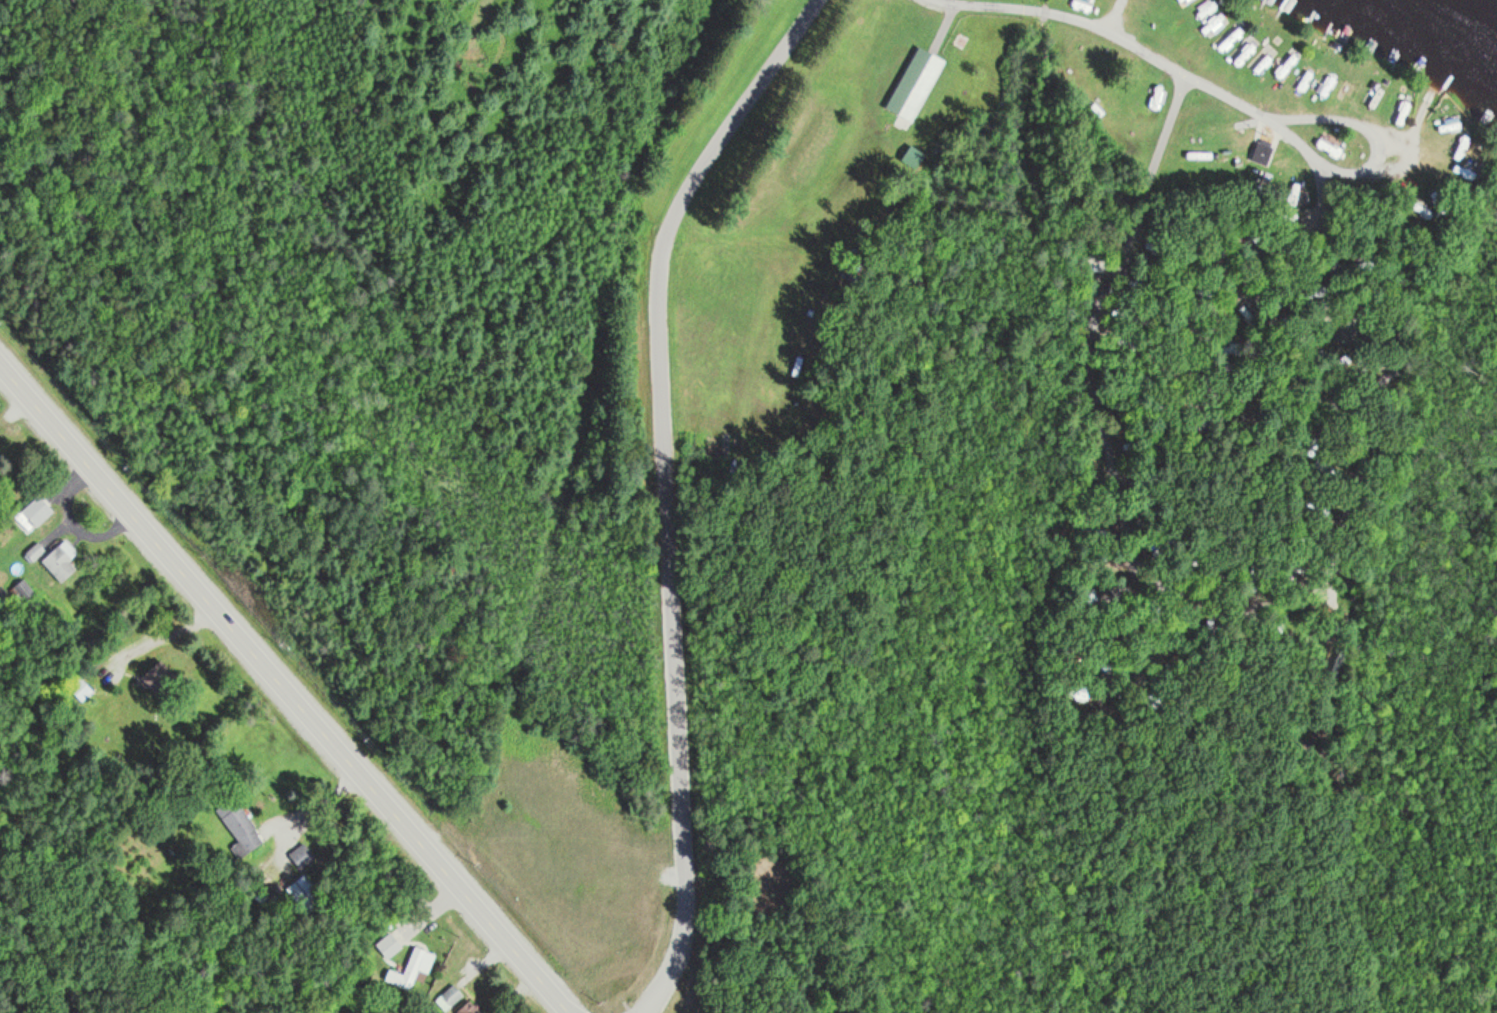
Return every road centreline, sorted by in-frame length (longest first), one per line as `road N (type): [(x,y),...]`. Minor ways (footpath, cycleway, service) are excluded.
road 1 (residential): [(641,1012),(680,949),(687,889),(656,308),(682,197),(818,0)]
road 2 (primary): [(571,1012),(0,365)]

